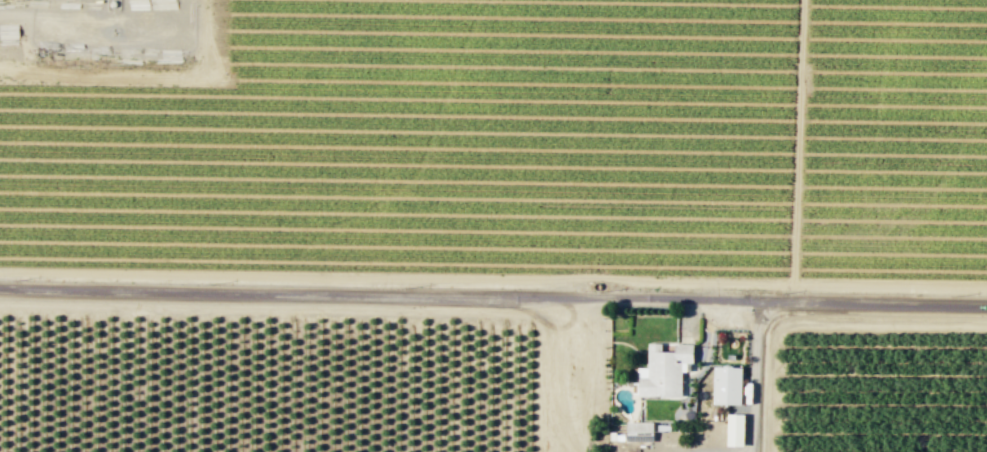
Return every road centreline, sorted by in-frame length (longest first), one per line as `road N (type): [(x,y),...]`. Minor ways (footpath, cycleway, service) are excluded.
road 1 (residential): [(0,287),(986,304)]
road 2 (track): [(791,286),(0,272)]
road 3 (track): [(553,311),(0,305)]
road 4 (track): [(768,451),(773,338),(786,326),(986,324)]
road 5 (track): [(801,0),(790,300)]
road 6 (track): [(986,289),(791,286)]
road 7 (track): [(583,451),(555,382),(554,296)]

